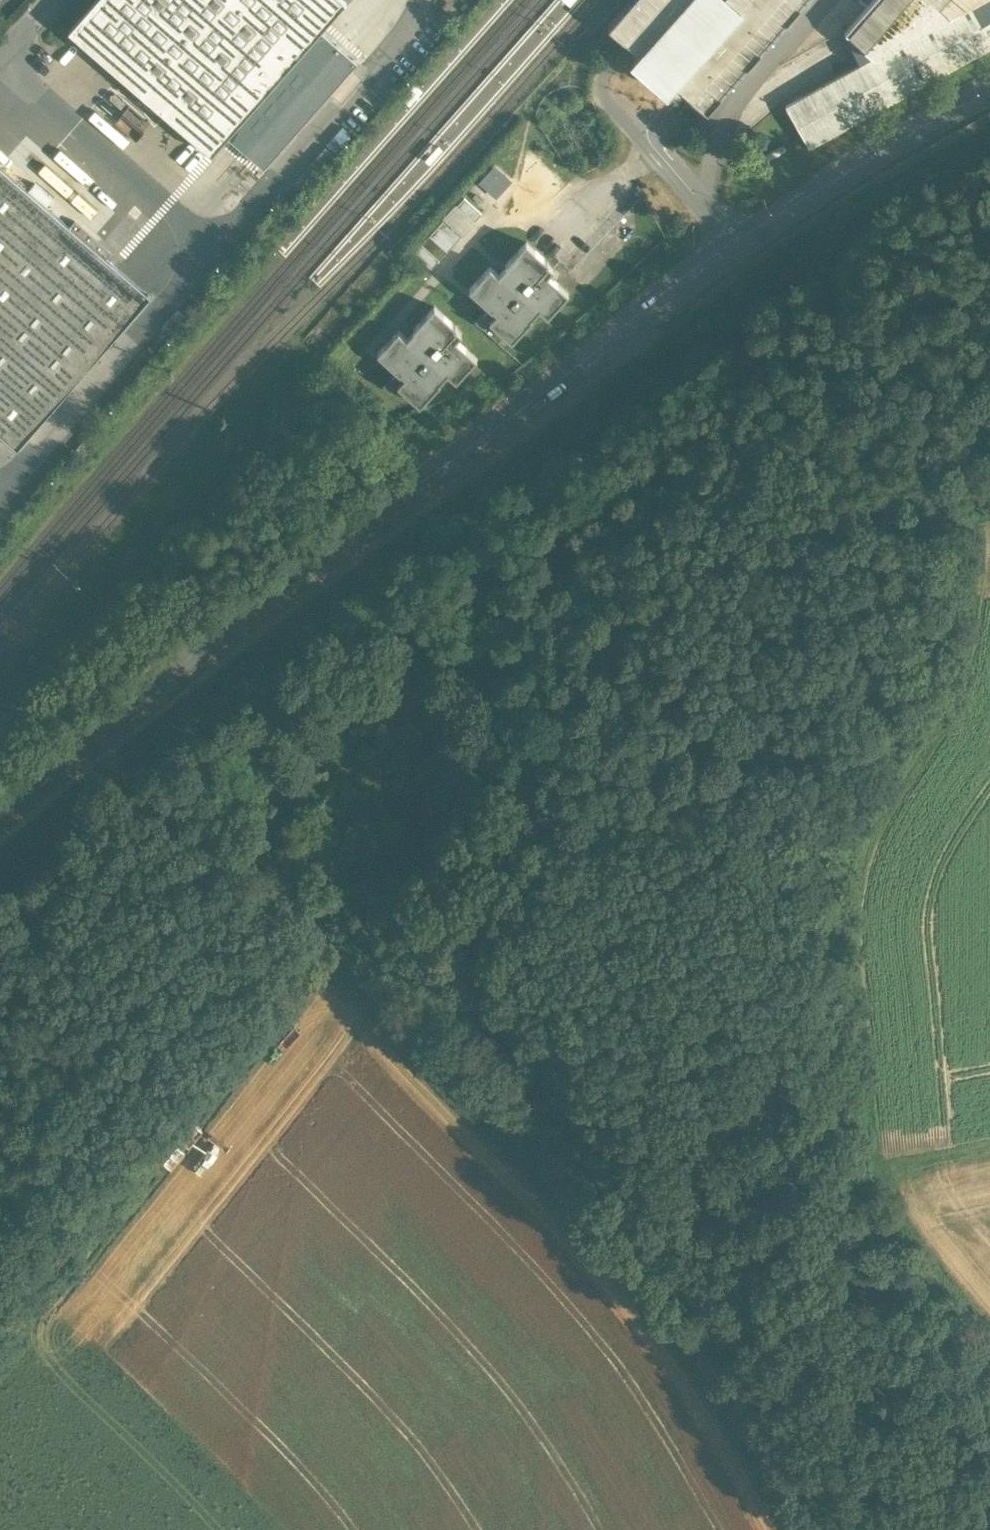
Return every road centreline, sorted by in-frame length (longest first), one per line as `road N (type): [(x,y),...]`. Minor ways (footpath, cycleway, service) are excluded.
road 1 (track): [(845,1529),(709,1334),(509,1106),(231,854),(145,807),(83,740)]
road 2 (unclassified): [(0,810),(740,247)]
road 3 (track): [(989,549),(977,555),(964,697),(858,825),(850,859),(865,1161),(923,1259),(989,1334)]
road 4 (unclassified): [(740,247),(989,103)]
road 5 (residential): [(740,247),(645,139)]

